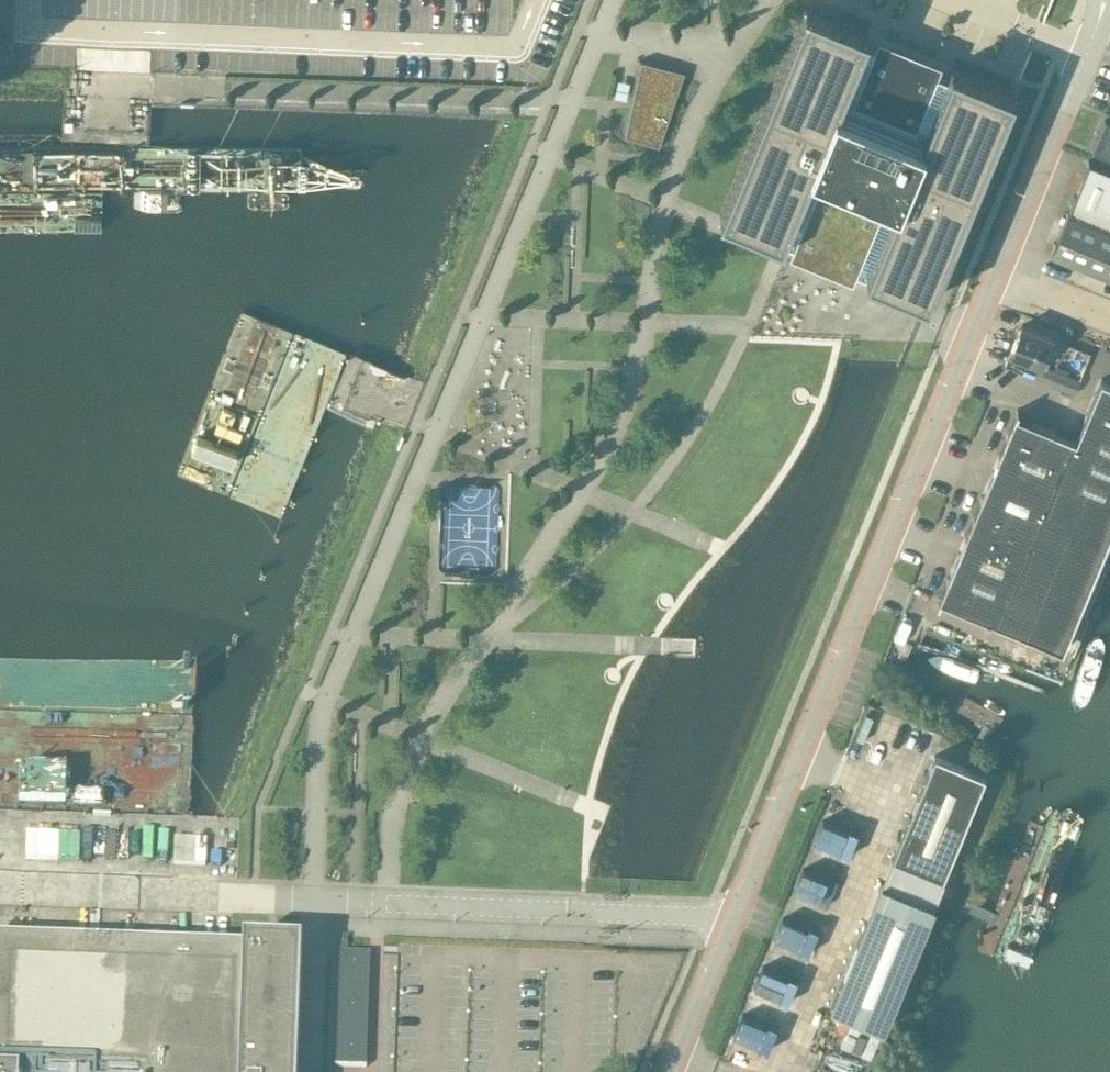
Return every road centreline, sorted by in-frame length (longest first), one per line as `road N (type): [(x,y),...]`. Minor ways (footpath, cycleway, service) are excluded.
road 1 (unclassified): [(669,1071),(1106,0)]

